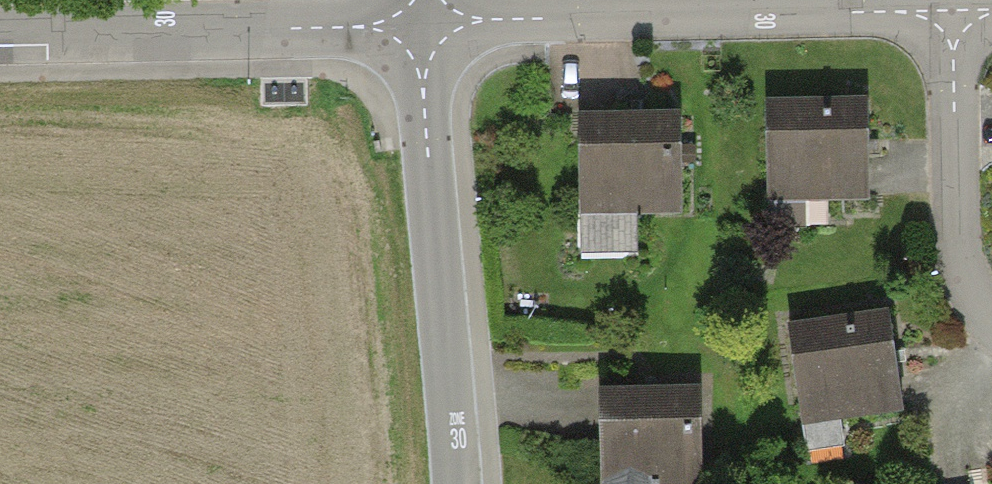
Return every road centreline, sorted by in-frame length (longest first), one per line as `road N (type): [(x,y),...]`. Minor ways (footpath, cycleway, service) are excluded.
road 1 (residential): [(952,15),(425,24)]
road 2 (tertiary): [(425,24),(421,82),(449,483)]
road 3 (residential): [(425,24),(0,38)]
road 4 (residential): [(991,327),(965,292),(952,245),(952,15)]

